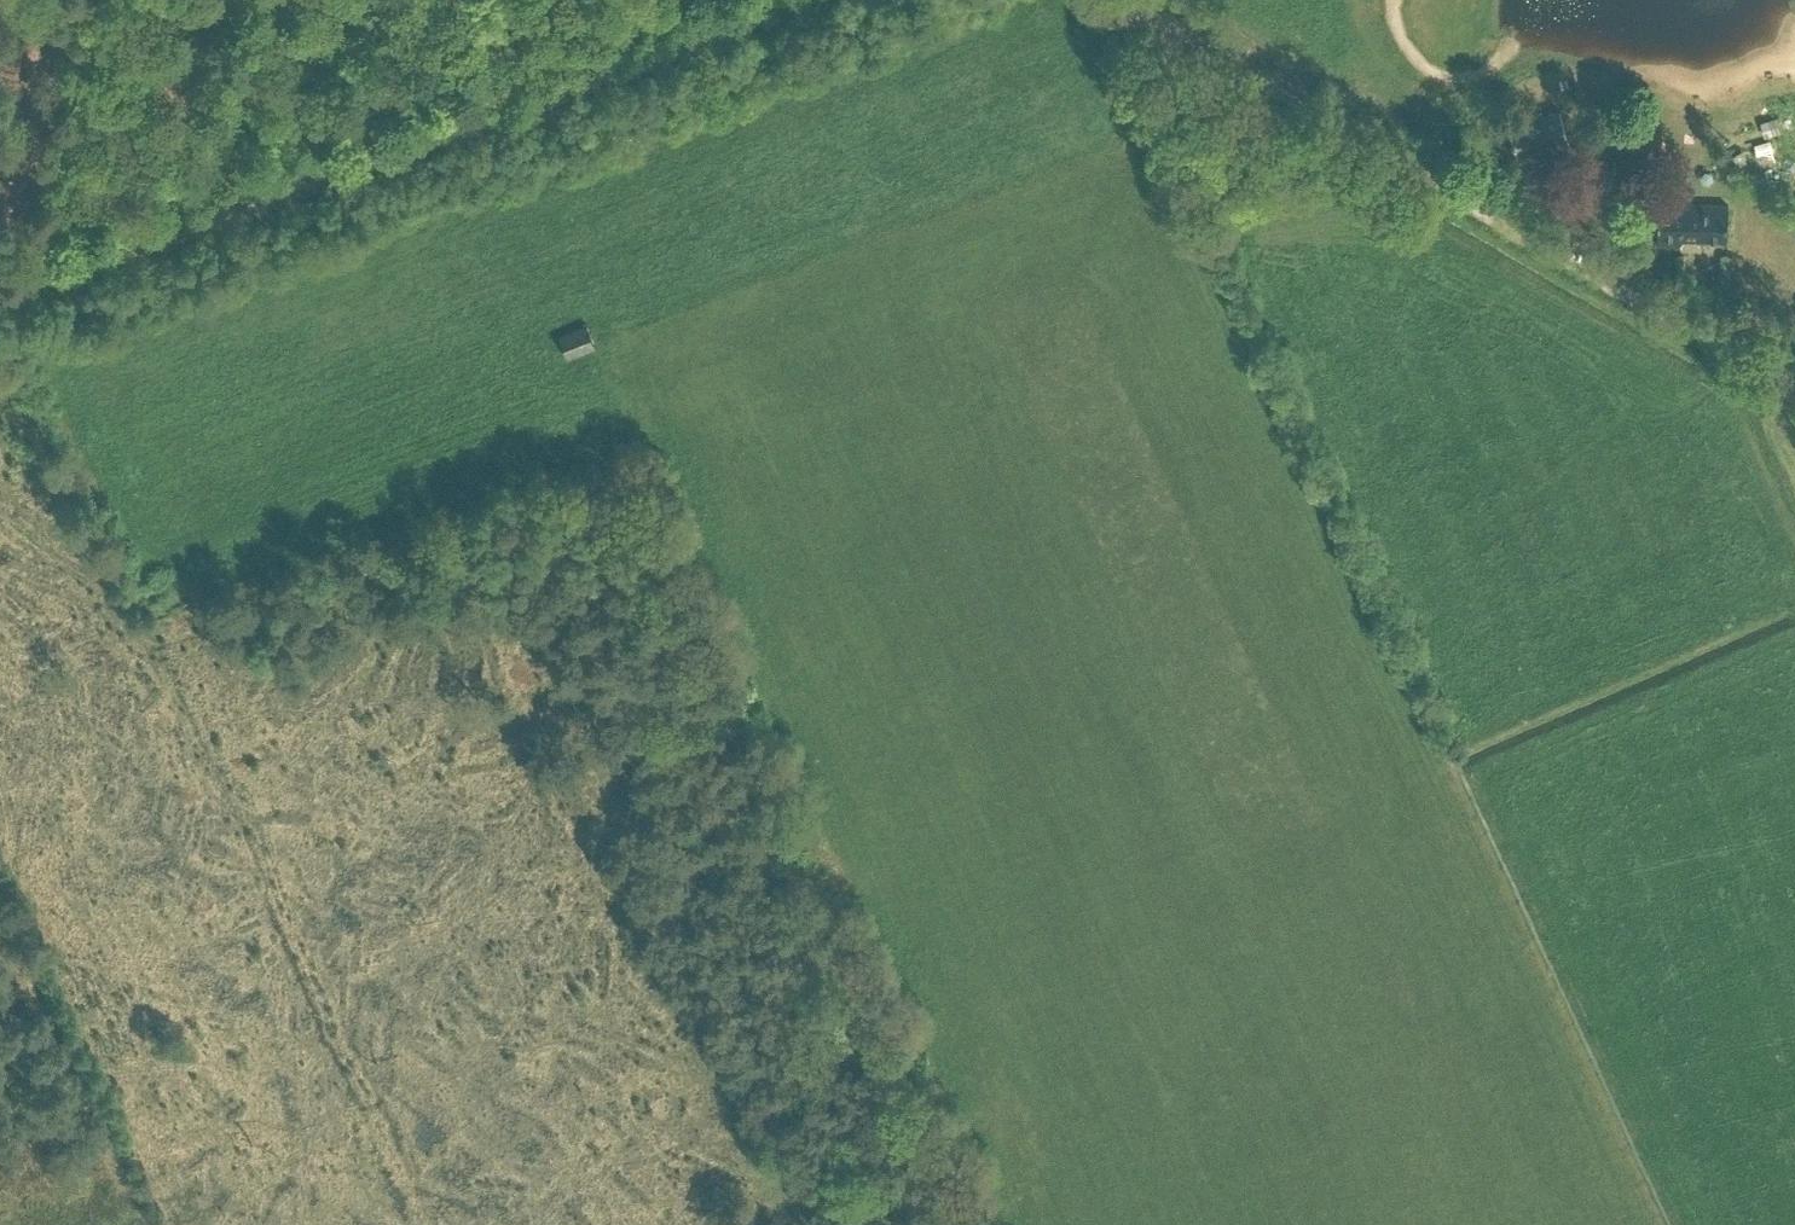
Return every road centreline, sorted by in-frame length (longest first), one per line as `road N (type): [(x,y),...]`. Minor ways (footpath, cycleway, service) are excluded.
road 1 (track): [(0,281),(65,270),(810,0)]
road 2 (track): [(1794,387),(1111,0)]

